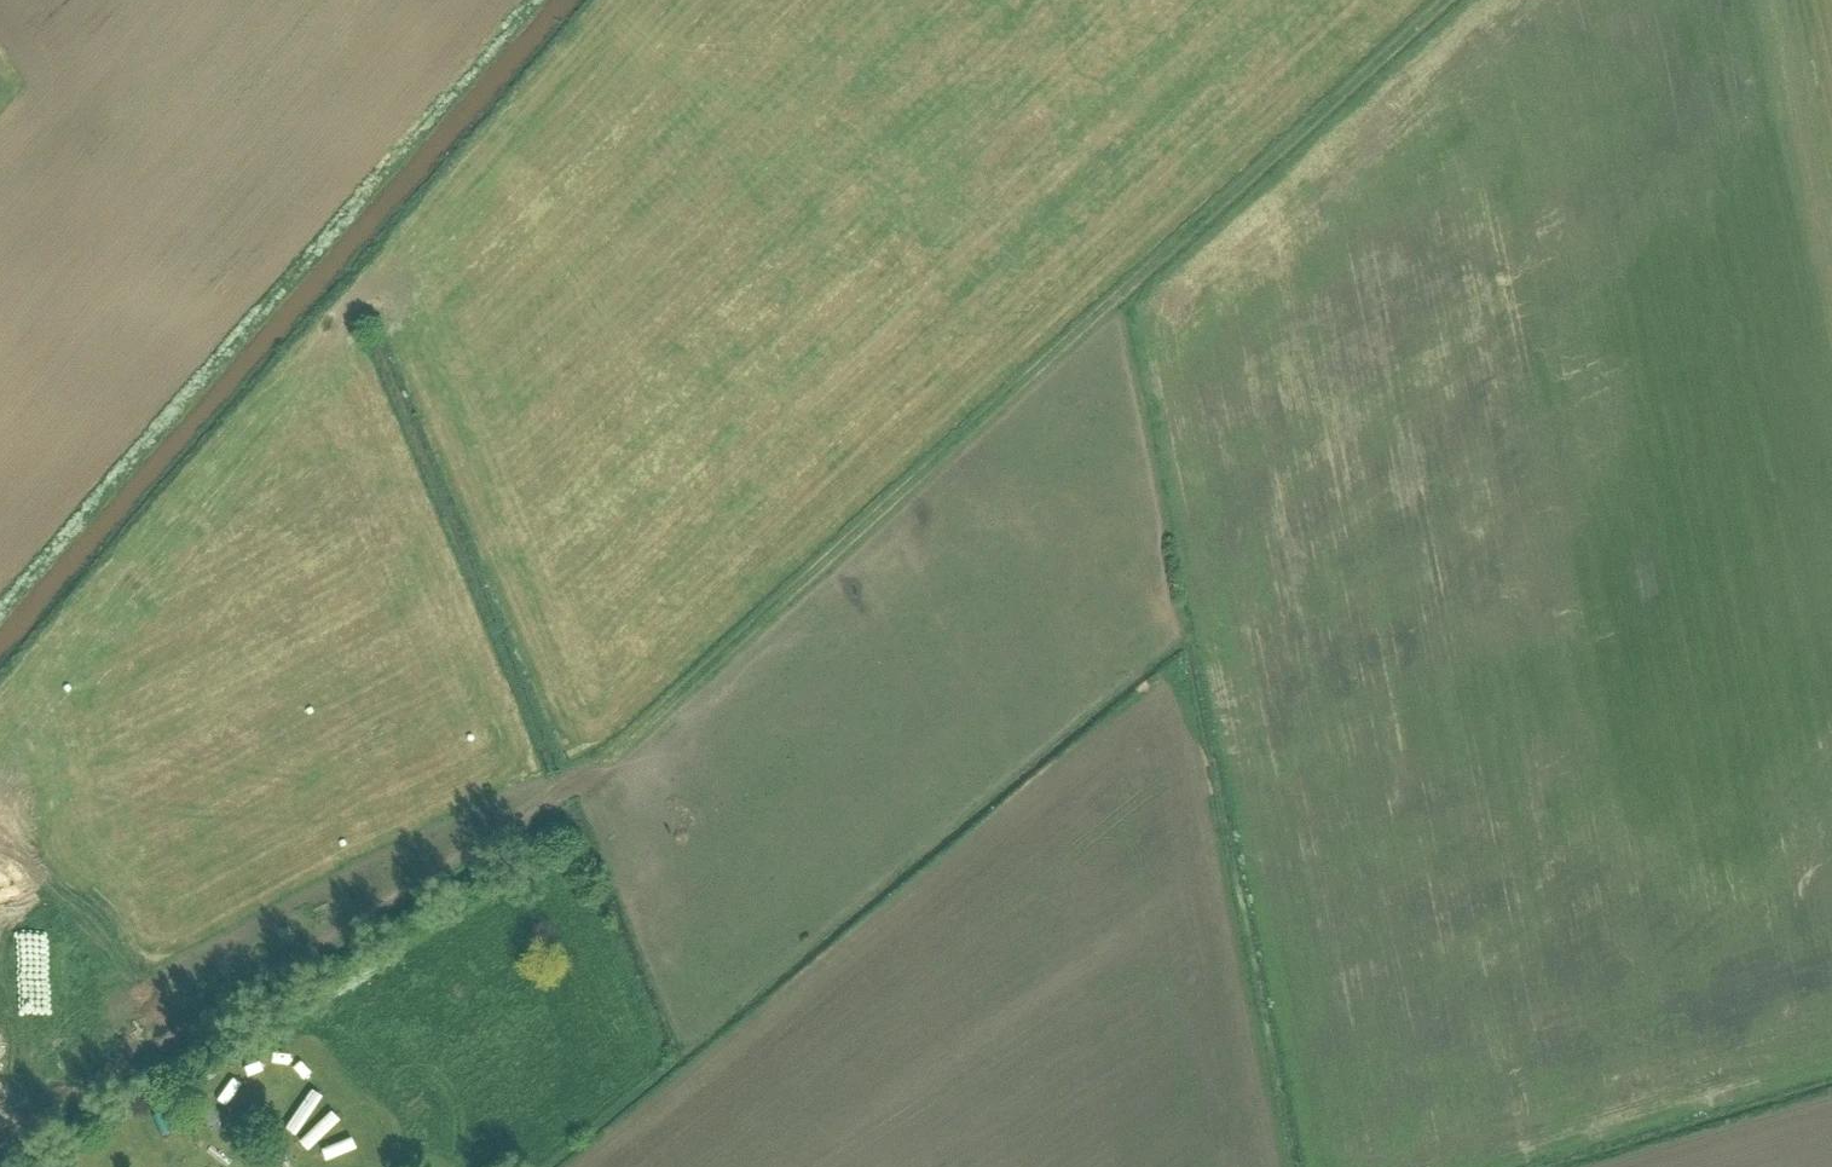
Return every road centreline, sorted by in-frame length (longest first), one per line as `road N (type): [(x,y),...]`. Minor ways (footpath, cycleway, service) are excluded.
road 1 (track): [(1454,0),(590,775),(194,1039),(0,1150)]

